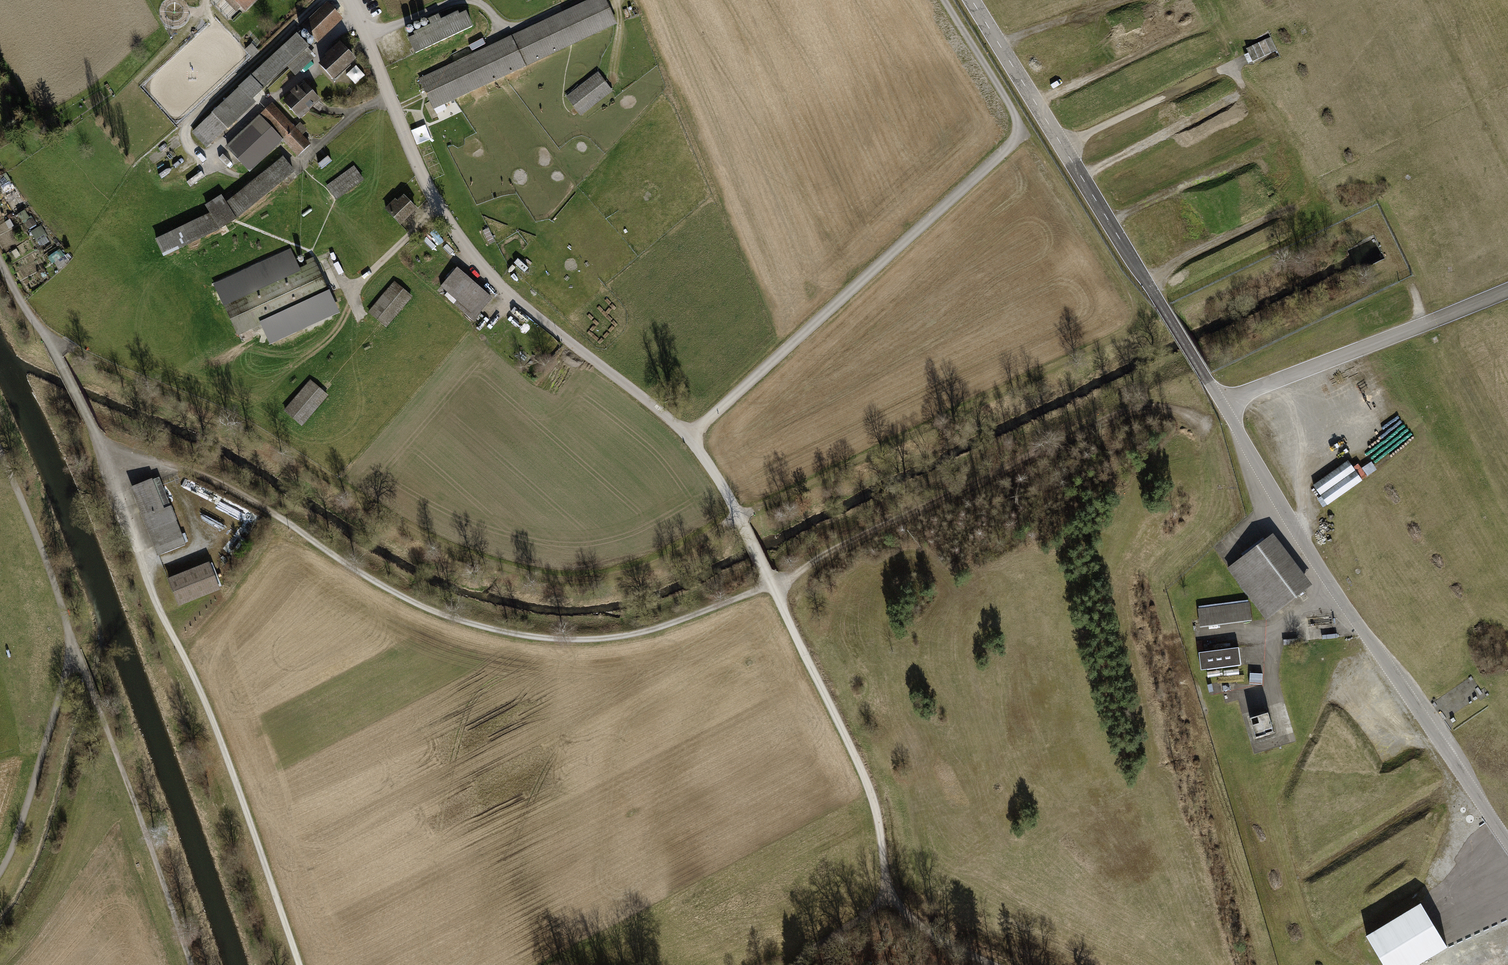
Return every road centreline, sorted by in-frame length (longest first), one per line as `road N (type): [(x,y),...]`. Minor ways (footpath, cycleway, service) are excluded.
road 1 (track): [(1202,425),(1162,408),(1110,416),(770,582),(639,632),(591,638),(541,637),(446,613),(224,483),(98,436)]
road 2 (track): [(44,334),(234,419),(423,536),(529,574),(563,580),(632,572),(739,518)]
road 3 (track): [(1024,131),(1127,293),(1130,323),(739,518)]
road 4 (residential): [(689,438),(492,277),(439,208),(350,0)]
road 5 (track): [(98,436),(118,525),(204,701),(298,964)]
road 6 (track): [(739,518),(868,784),(888,900)]
road 7 (track): [(71,640),(190,964)]
road 8 (track): [(0,872),(71,640)]
road 9 (track): [(71,640),(0,448)]
road 10 (track): [(466,0),(483,6),(502,32),(573,0)]
road 11 (track): [(888,900),(922,929),(995,964)]

